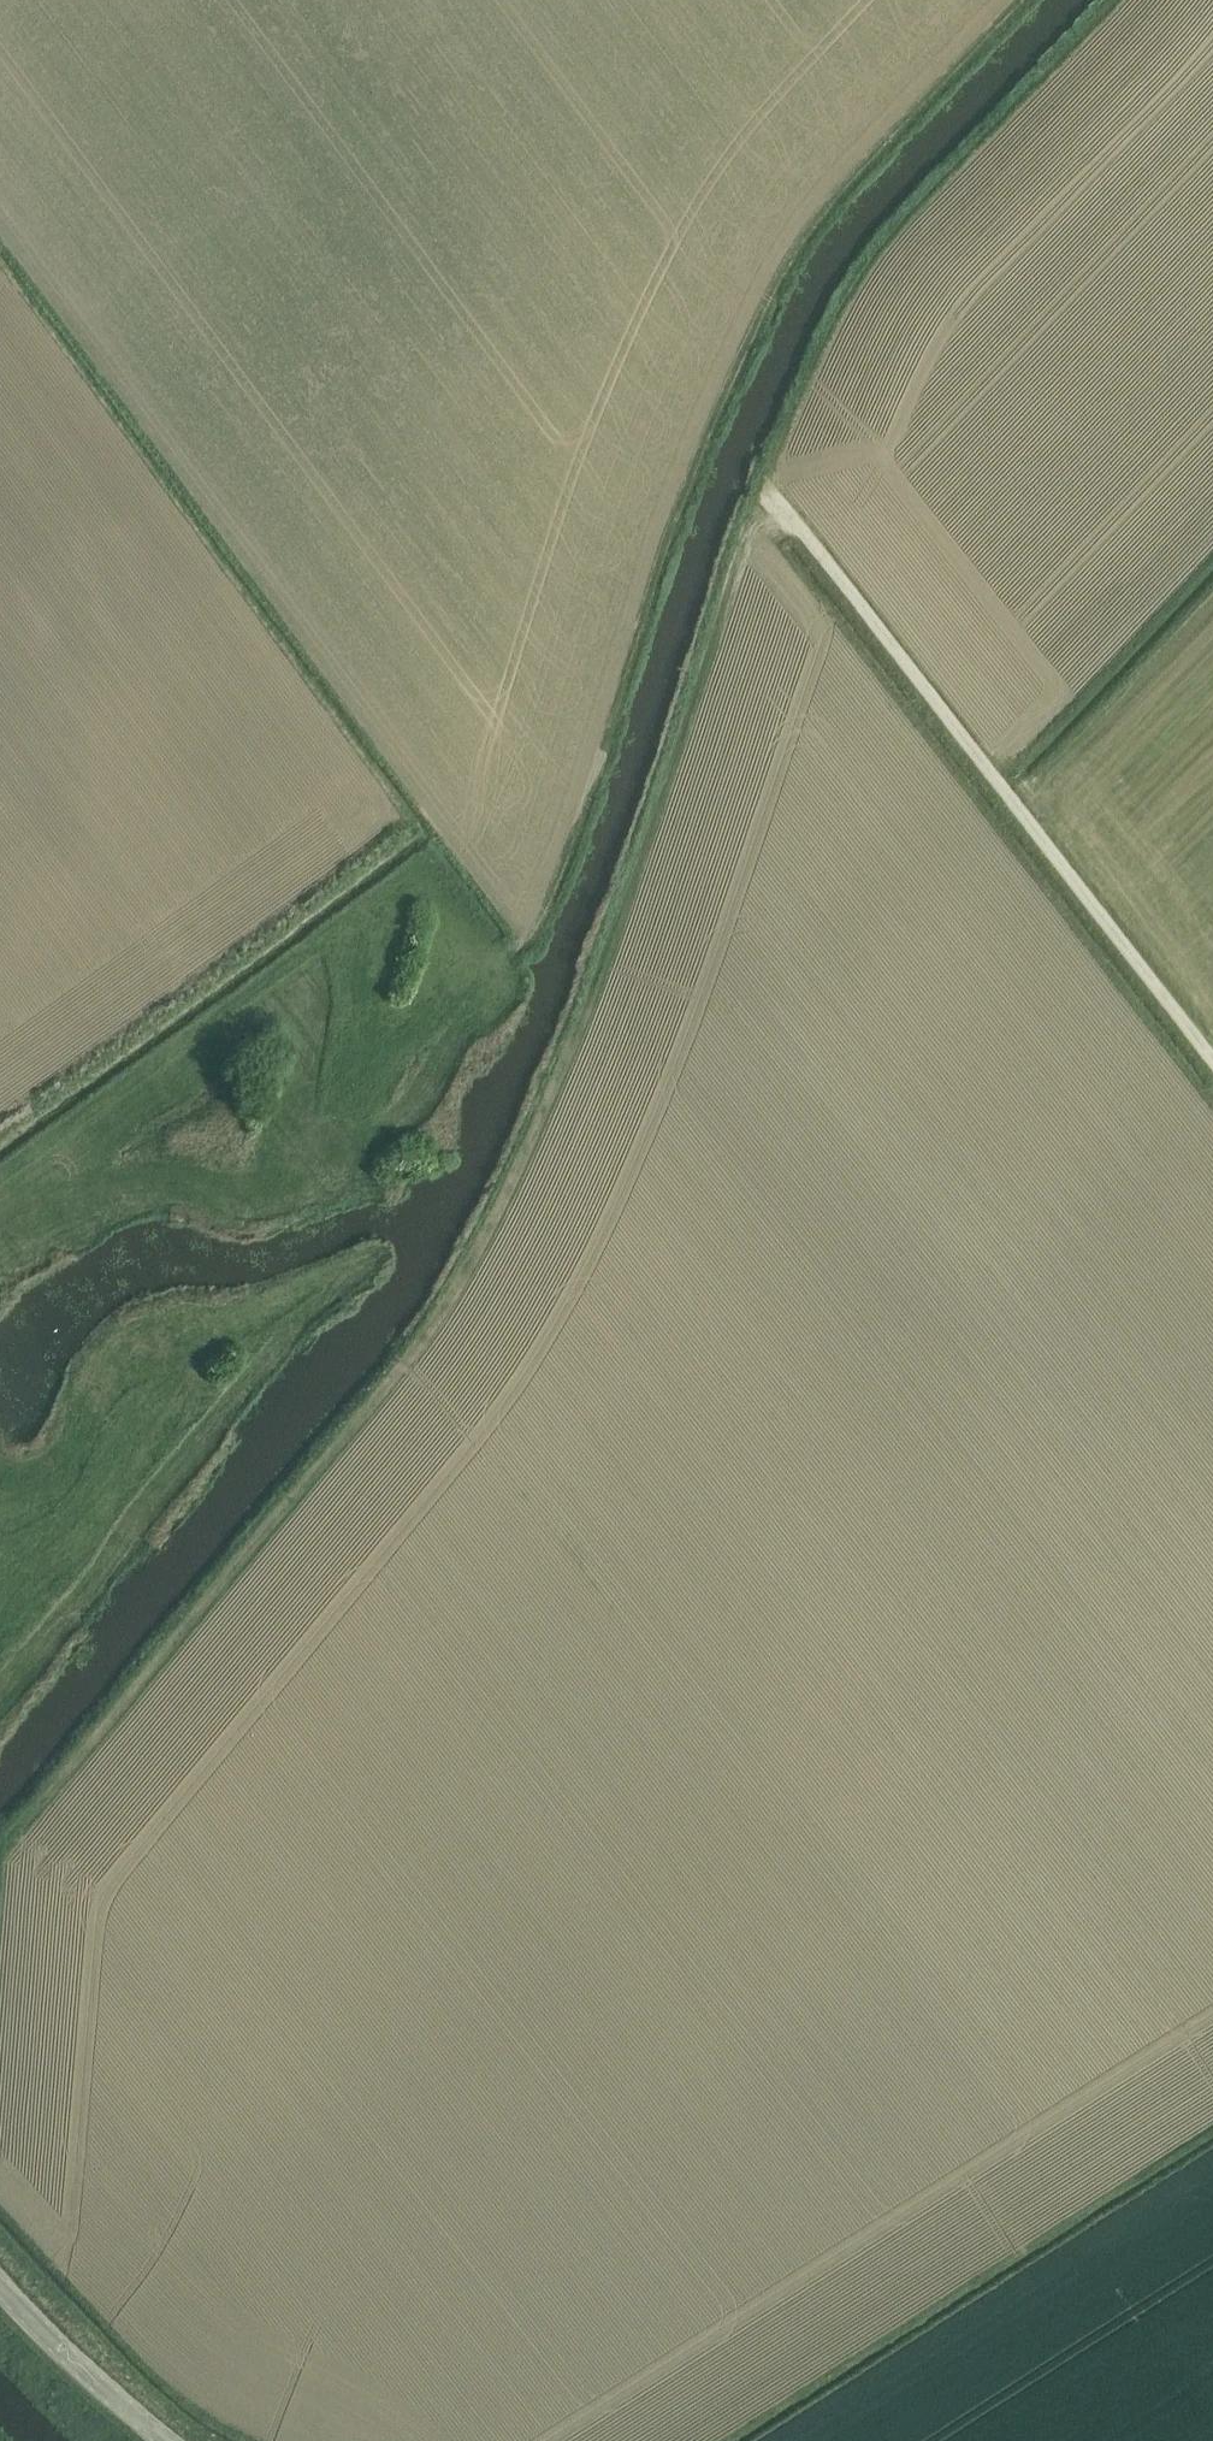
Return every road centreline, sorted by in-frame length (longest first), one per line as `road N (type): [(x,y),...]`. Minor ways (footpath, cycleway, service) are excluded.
road 1 (track): [(1212,1059),(772,492)]
road 2 (unclassified): [(166,2440),(0,2285)]

